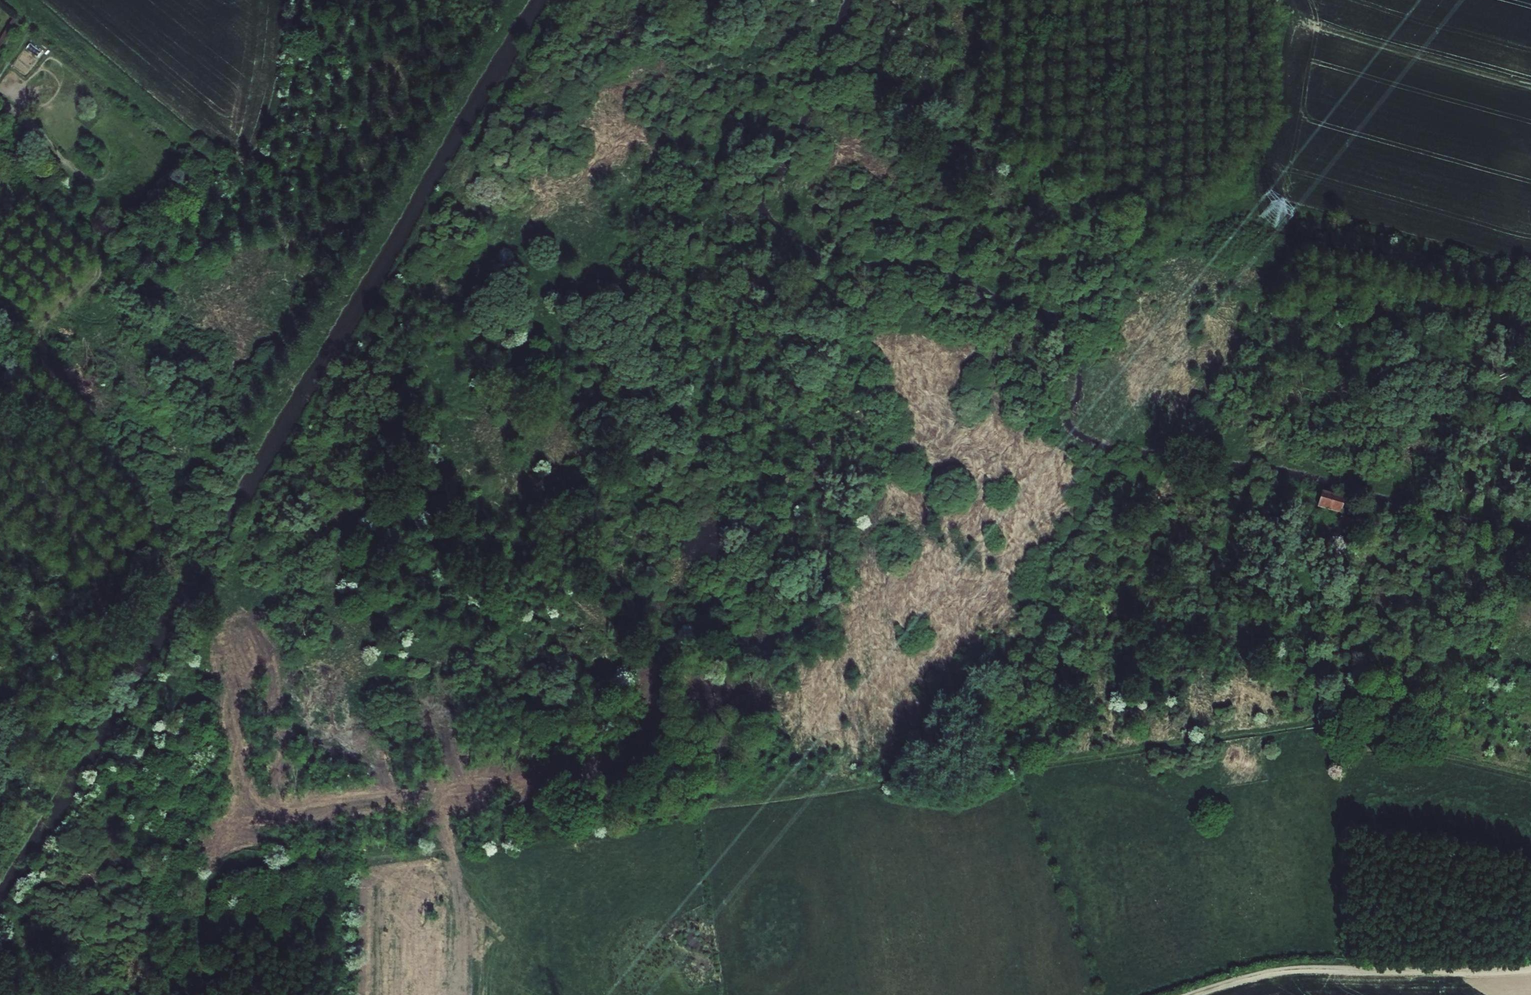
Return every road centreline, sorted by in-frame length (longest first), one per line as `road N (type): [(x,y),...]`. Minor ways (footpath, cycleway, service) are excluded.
road 1 (track): [(1183,994),(1288,966),(1530,962)]

